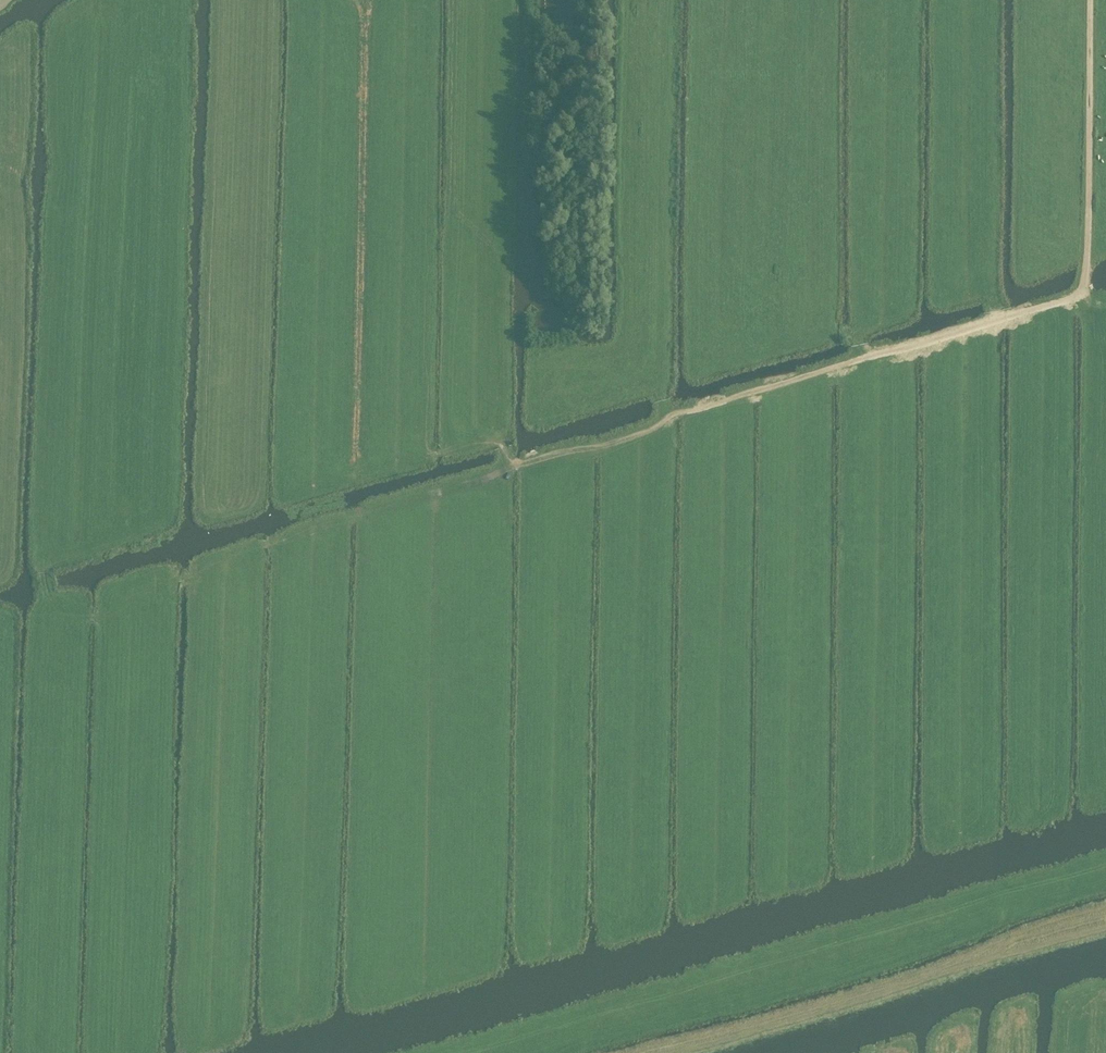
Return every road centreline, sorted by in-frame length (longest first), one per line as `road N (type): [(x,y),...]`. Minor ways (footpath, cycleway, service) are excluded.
road 1 (track): [(669,414),(1081,295),(1089,273),(1092,0)]
road 2 (track): [(660,1052),(1105,925)]

